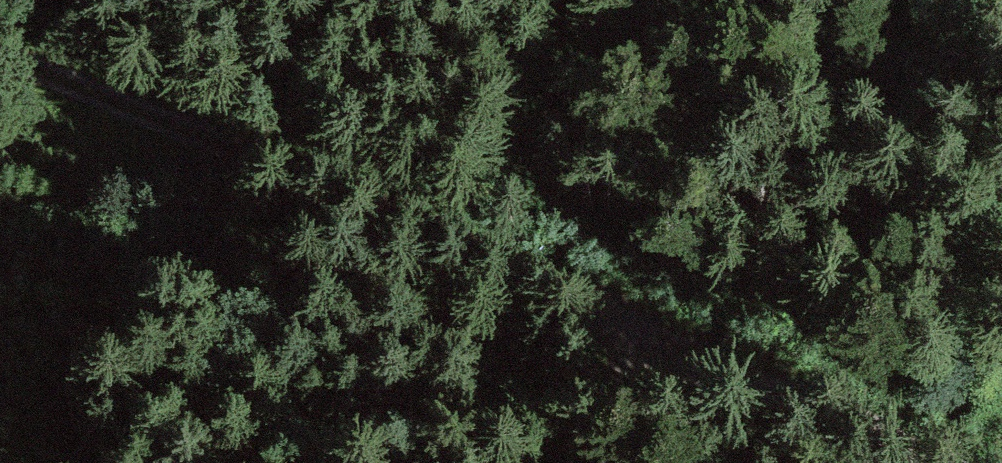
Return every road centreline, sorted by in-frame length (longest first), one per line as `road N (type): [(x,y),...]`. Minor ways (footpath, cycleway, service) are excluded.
road 1 (track): [(938,462),(839,401),(0,50)]
road 2 (track): [(281,462),(435,423),(766,371)]

